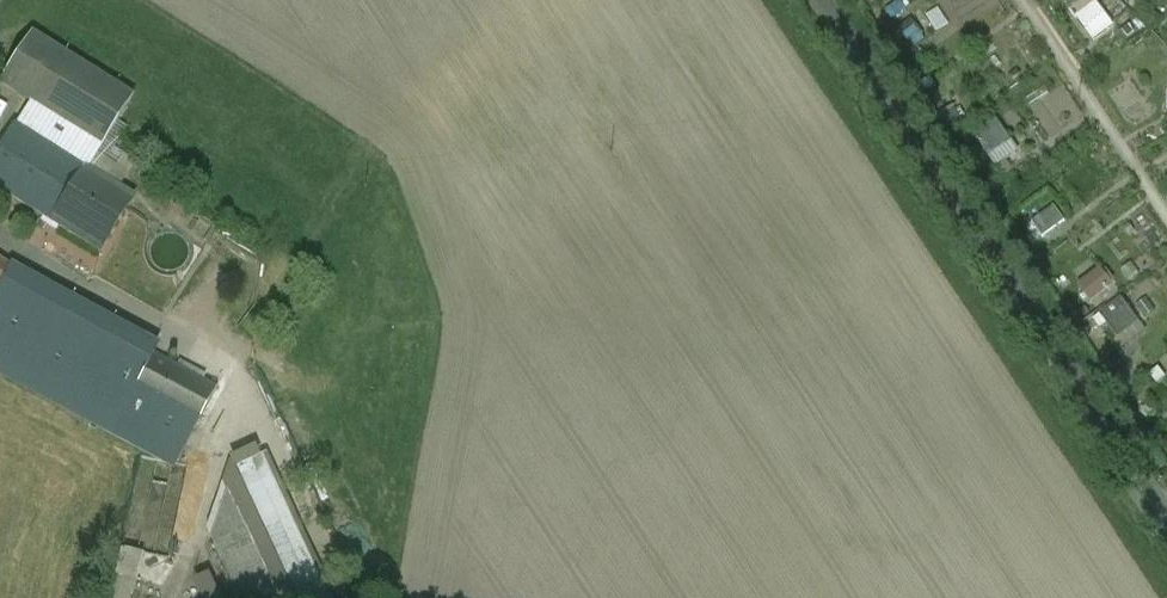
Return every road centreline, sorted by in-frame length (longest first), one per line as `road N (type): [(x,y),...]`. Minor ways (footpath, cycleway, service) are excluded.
road 1 (unclassified): [(822,0),(1166,518)]

